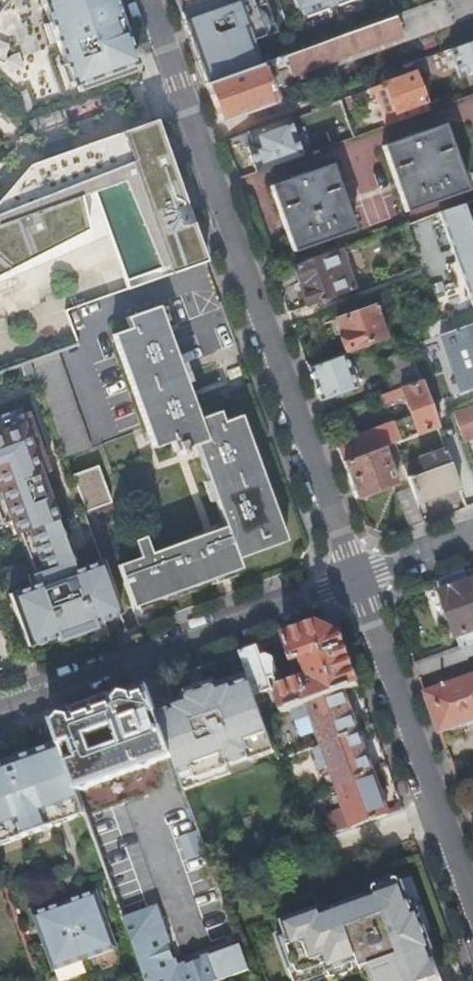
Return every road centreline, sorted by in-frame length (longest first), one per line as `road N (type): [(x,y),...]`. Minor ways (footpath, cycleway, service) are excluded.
road 1 (residential): [(147,0),(356,579)]
road 2 (residential): [(0,708),(356,579)]
road 3 (residential): [(356,579),(472,901)]
road 4 (residential): [(356,579),(472,537)]

